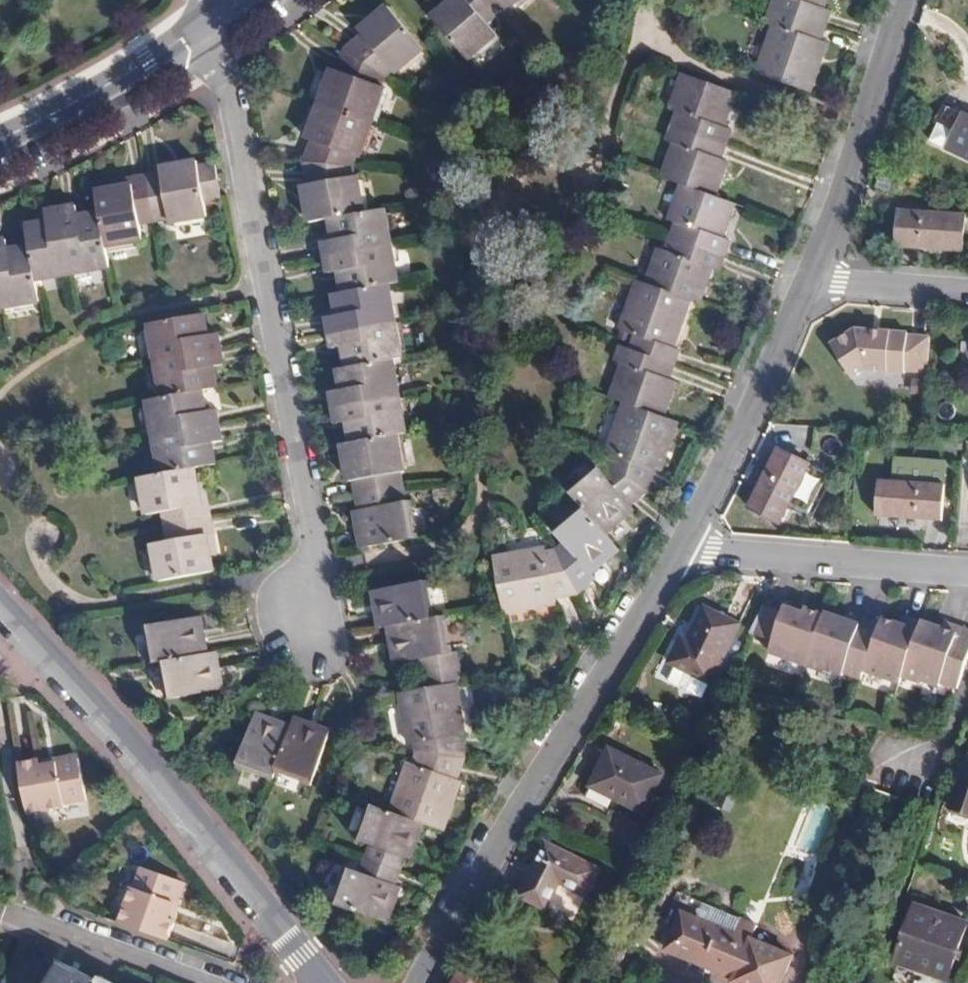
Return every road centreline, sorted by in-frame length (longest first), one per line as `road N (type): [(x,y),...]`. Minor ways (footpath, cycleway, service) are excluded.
road 1 (residential): [(303,617),(315,530),(215,12)]
road 2 (residential): [(682,550),(417,982)]
road 3 (tertiary): [(0,605),(80,687),(326,982)]
road 4 (residential): [(230,982),(26,920),(0,785)]
road 5 (residential): [(810,281),(682,550)]
road 6 (residential): [(901,0),(810,281)]
road 7 (residential): [(967,569),(682,550)]
road 8 (residential): [(215,12),(144,61),(0,138)]
road 9 (residential): [(967,290),(810,281)]

